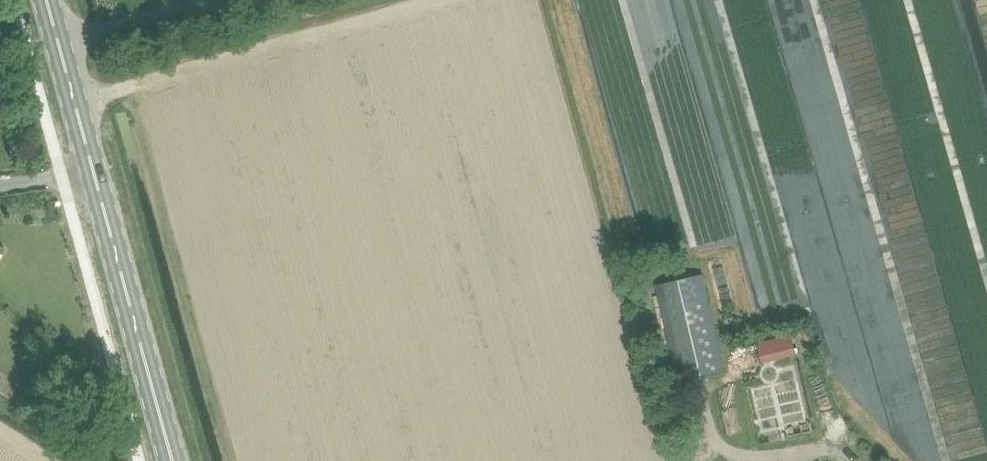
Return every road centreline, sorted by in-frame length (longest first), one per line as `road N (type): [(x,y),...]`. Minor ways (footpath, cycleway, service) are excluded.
road 1 (secondary): [(169,454),(46,0)]

